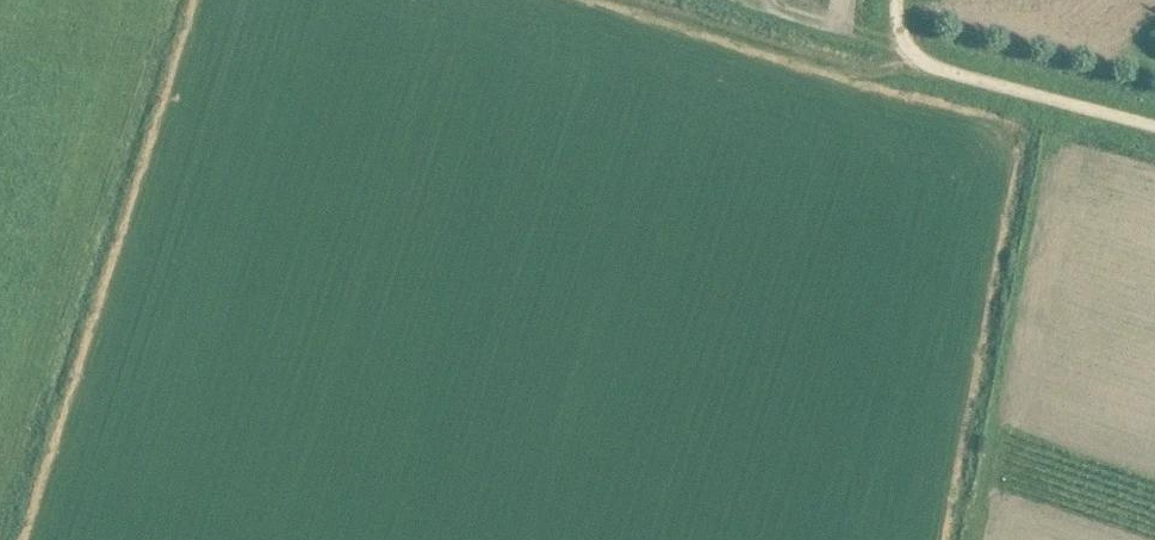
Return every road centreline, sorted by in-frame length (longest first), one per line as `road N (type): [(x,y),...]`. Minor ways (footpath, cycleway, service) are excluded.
road 1 (track): [(1154,128),(916,60),(899,33),(896,0)]
road 2 (track): [(916,60),(883,71),(824,65),(619,0)]

